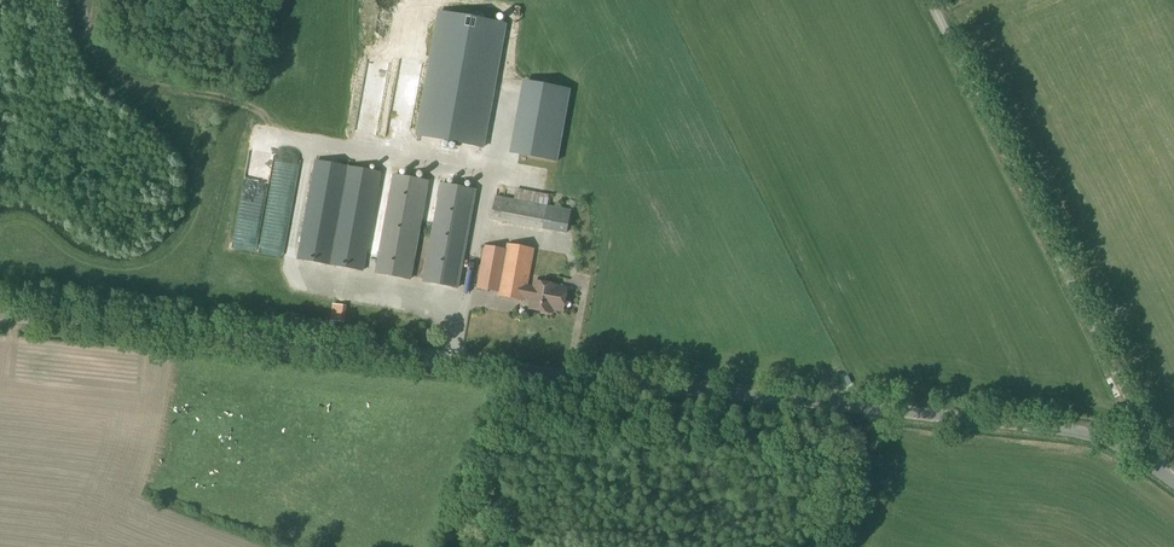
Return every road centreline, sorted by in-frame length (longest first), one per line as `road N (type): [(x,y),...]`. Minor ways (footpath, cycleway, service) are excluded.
road 1 (unclassified): [(1143,451),(0,313)]
road 2 (unclassified): [(1143,451),(923,0)]

